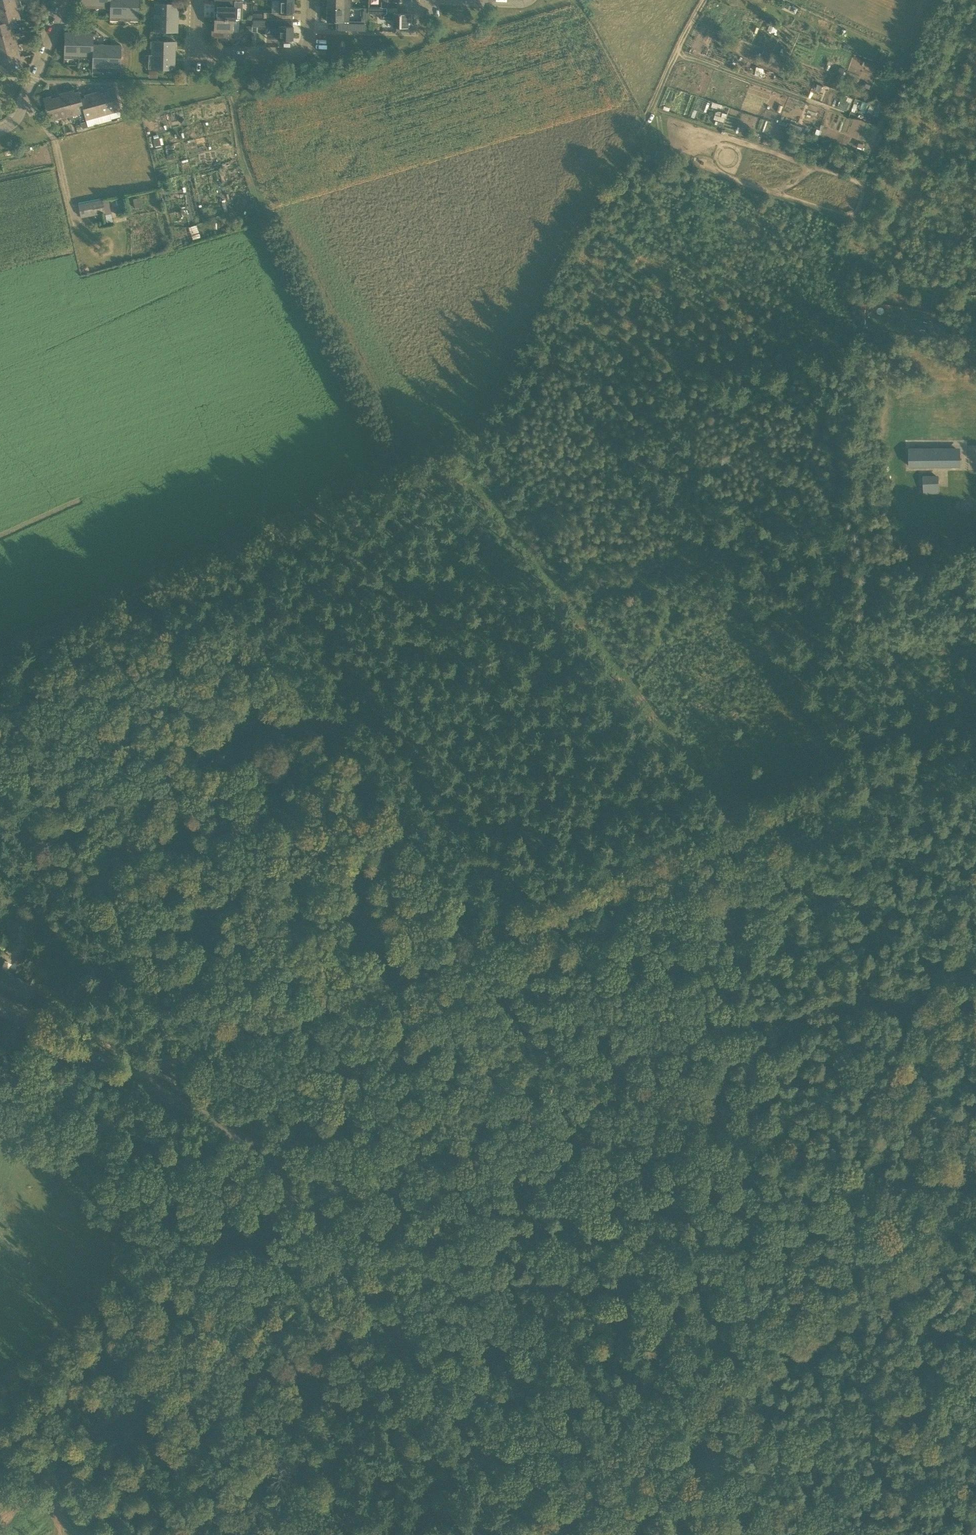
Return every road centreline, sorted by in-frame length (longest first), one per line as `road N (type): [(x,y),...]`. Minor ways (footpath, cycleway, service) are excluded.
road 1 (track): [(703,0),(633,140),(576,219),(460,440),(0,651)]
road 2 (tertiary): [(550,1534),(294,1182),(249,1142),(0,1011)]
road 3 (track): [(786,235),(548,351),(465,478),(251,644)]
road 4 (track): [(843,742),(840,339),(619,447)]
road 5 (track): [(387,977),(953,1235)]
road 6 (track): [(953,1235),(497,1534)]
road 7 (track): [(387,977),(876,786)]
road 8 (track): [(548,351),(843,742)]
road 9 (track): [(0,1232),(125,1410),(346,1255)]
road 10 (track): [(739,838),(716,798),(465,478)]
road 11 (track): [(542,913),(311,601)]
road 12 (track): [(520,887),(855,758)]
road 13 (track): [(600,1071),(346,1255)]
road 14 (track): [(149,1067),(387,977)]
road 15 (track): [(825,1534),(753,1373)]
road 16 (track): [(125,1410),(0,1504)]
road 17 (residential): [(0,134),(18,124),(67,0)]
road 18 (residential): [(294,54),(200,48),(198,0)]

